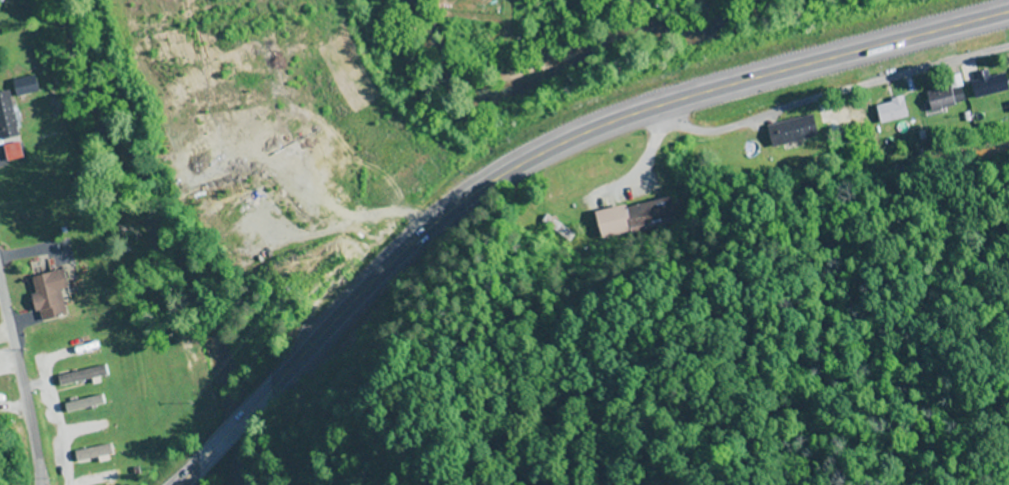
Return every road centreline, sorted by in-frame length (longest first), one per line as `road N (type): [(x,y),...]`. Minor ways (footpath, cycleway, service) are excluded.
road 1 (trunk): [(184,484),(364,292),(421,238),(514,171),(656,110),(1008,12)]
road 2 (residential): [(656,110),(690,128),(715,130),(1008,47)]
road 3 (residential): [(40,484),(0,271)]
road 4 (residential): [(627,120),(607,161),(552,226)]

